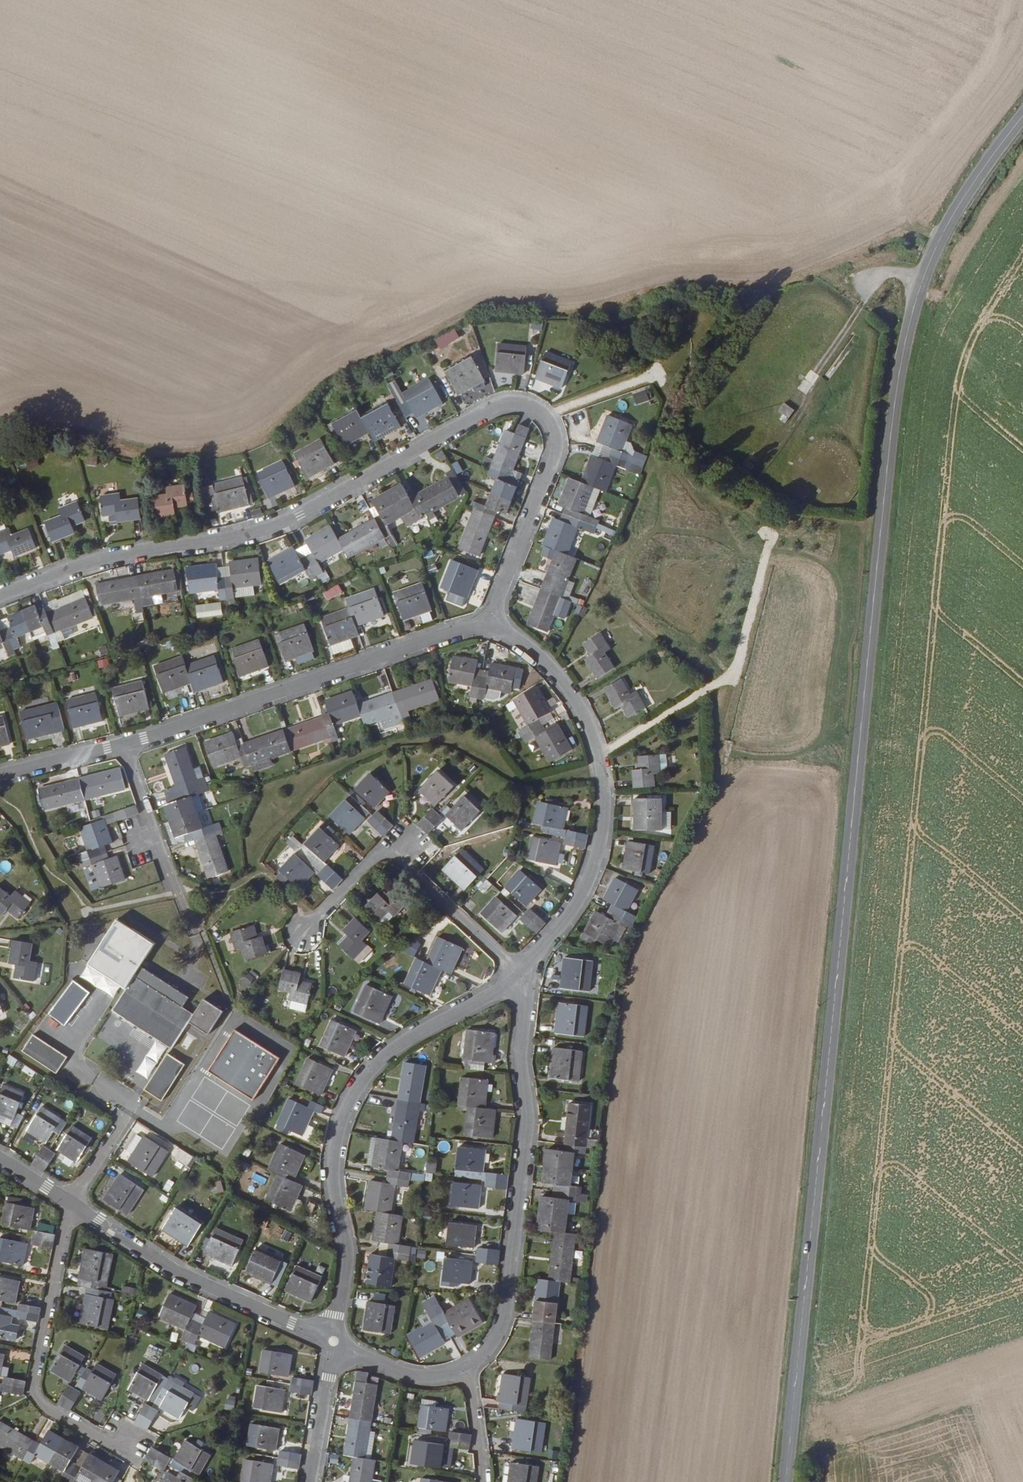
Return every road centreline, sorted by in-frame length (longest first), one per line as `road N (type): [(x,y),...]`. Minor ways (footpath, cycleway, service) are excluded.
road 1 (secondary): [(785,1481),(900,371),(932,254),(1022,116)]
road 2 (residential): [(490,623),(556,446),(543,414),(530,406),(478,414),(270,527),(104,559),(0,600)]
road 3 (track): [(599,753),(727,677),(766,535),(650,460),(669,390),(649,374)]
road 4 (residential): [(333,1340),(351,1251),(335,1191),(337,1136),(358,1086),(389,1052),(520,969)]
road 5 (residential): [(520,969),(584,893),(604,838),(606,776),(587,715),(558,674),(490,623)]
road 6 (residential): [(466,1368),(488,1348),(503,1319),(528,1120),(520,969)]
road 7 (residential): [(125,743),(490,623)]
road 8 (residential): [(70,1203),(34,1386),(42,1403),(100,1438),(130,1439)]
road 9 (residential): [(70,1203),(177,1269),(333,1340)]
road 10 (residential): [(399,860),(520,969)]
road 11 (residential): [(311,1481),(333,1340)]
road 12 (residential): [(333,1340),(406,1374),(466,1368)]
road 13 (residential): [(304,931),(385,847),(399,860)]
road 14 (residential): [(0,776),(125,743)]
road 15 (residential): [(70,1203),(120,1126),(113,1095)]

